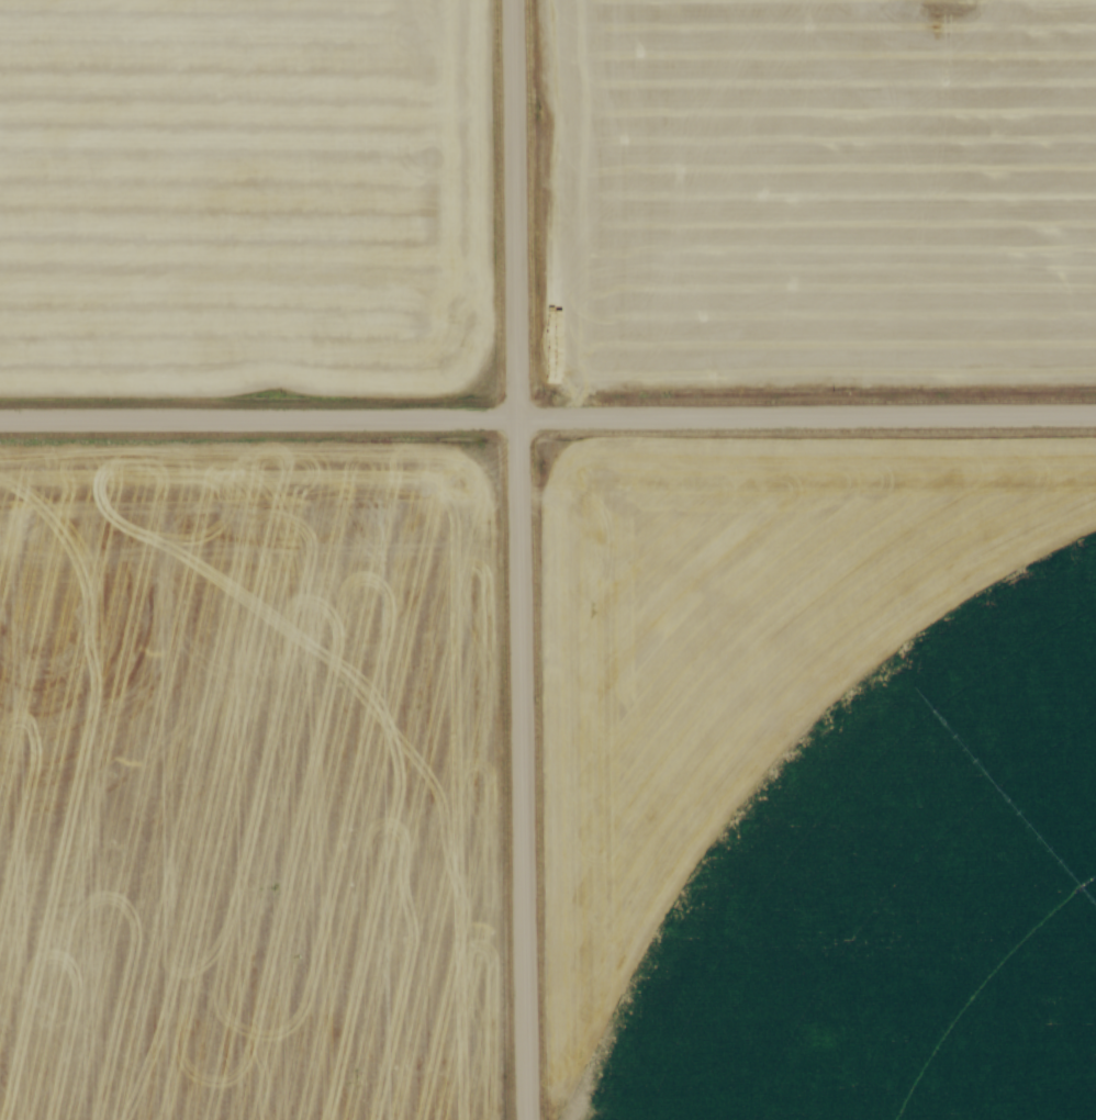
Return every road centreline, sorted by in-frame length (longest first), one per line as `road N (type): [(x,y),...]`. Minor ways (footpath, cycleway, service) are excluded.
road 1 (tertiary): [(513,0),(527,1119)]
road 2 (residential): [(0,421),(1095,414)]

